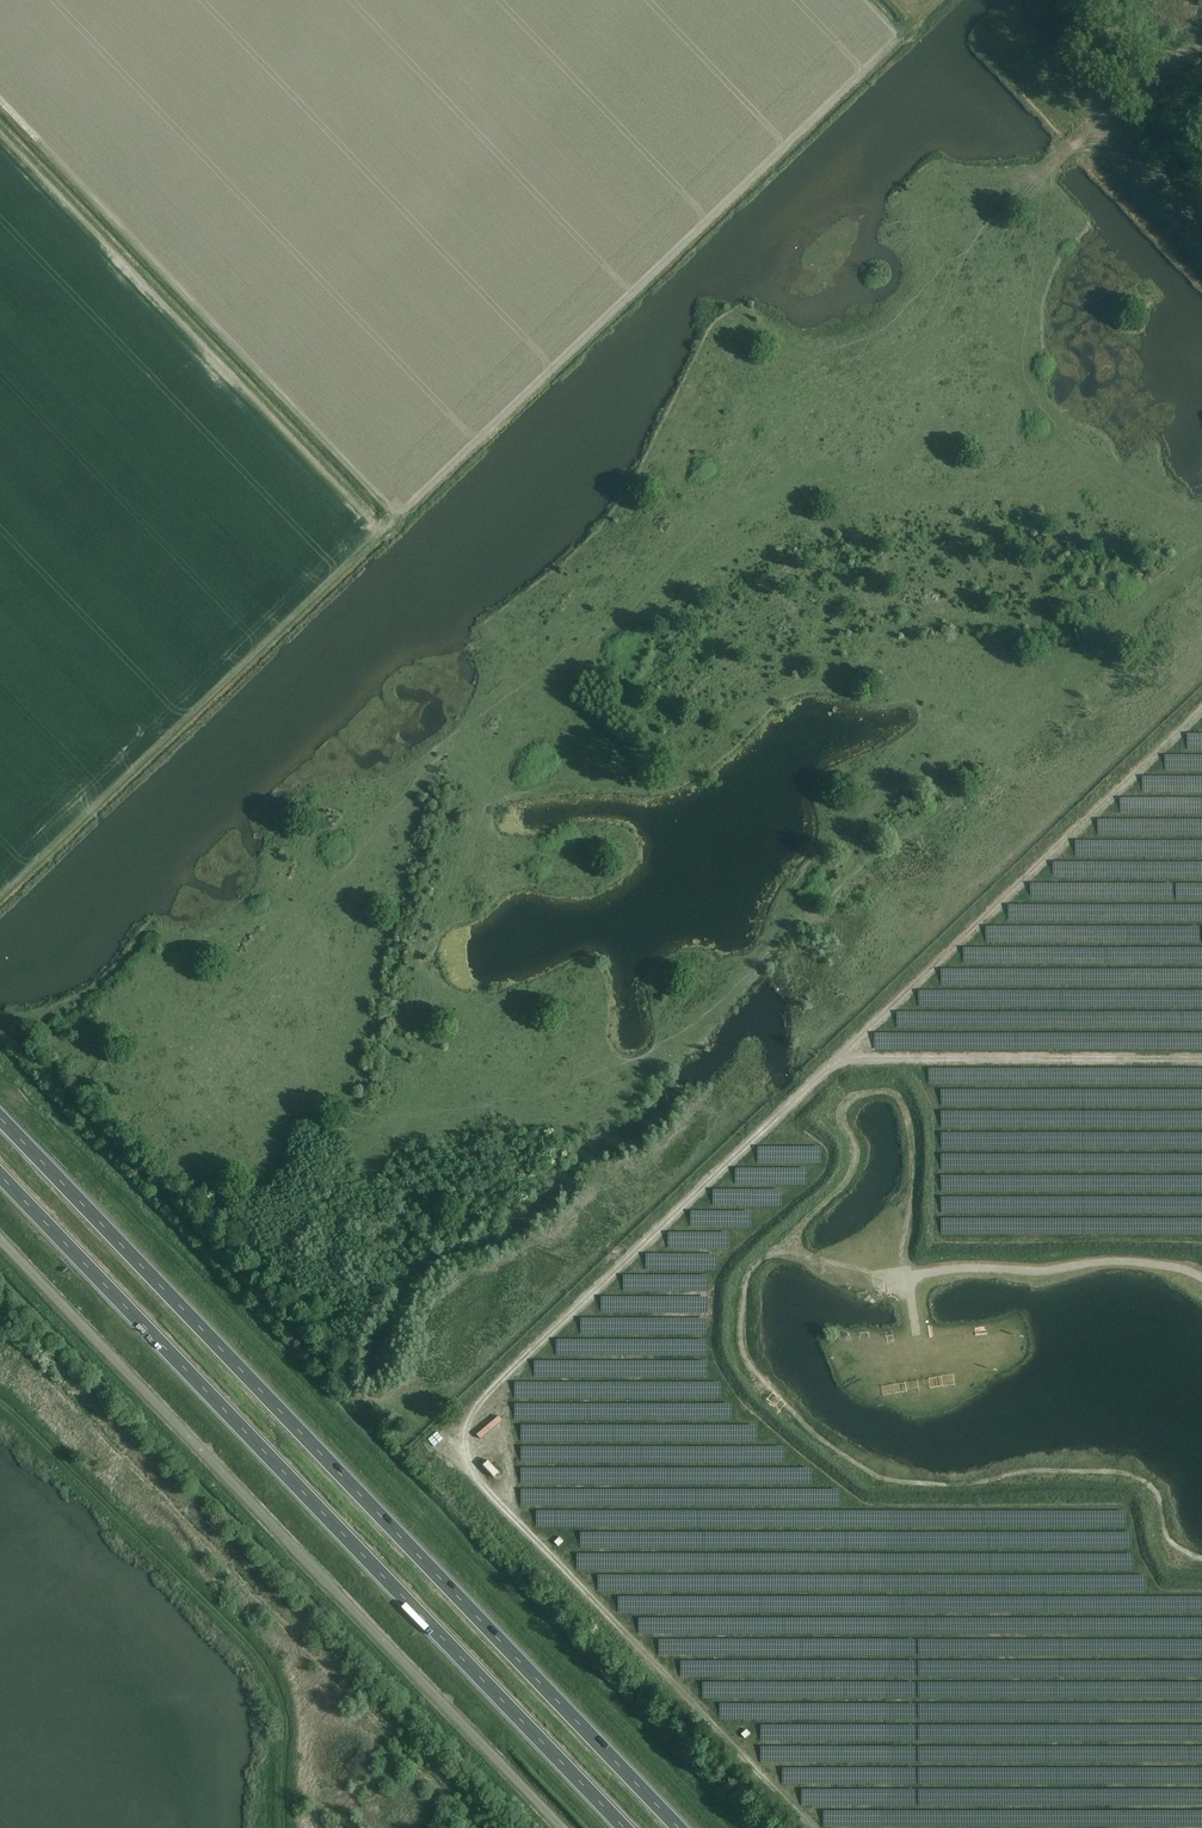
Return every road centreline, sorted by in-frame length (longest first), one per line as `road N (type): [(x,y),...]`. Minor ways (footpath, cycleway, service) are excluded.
road 1 (trunk): [(680,1827),(0,1119)]
road 2 (trunk): [(0,1174),(626,1827)]
road 3 (unclassified): [(564,1827),(0,1243)]

